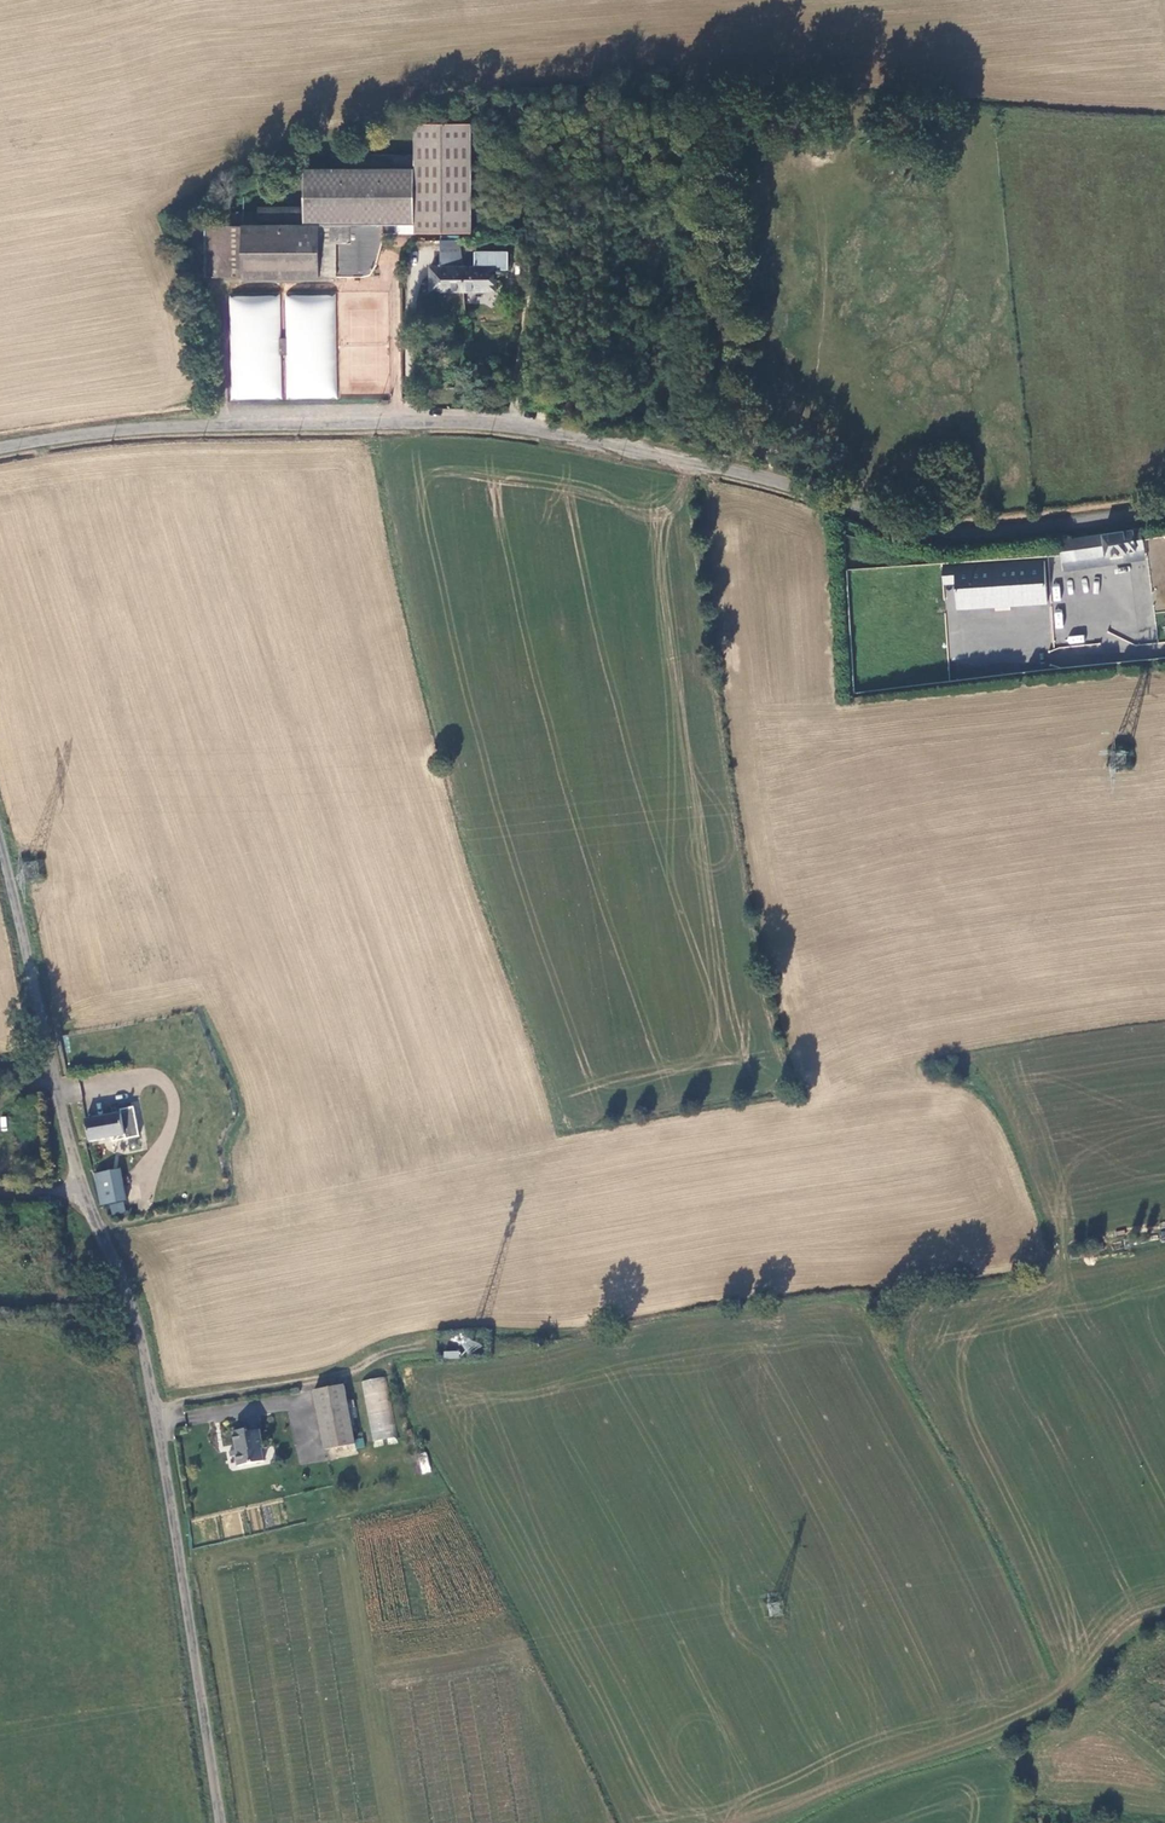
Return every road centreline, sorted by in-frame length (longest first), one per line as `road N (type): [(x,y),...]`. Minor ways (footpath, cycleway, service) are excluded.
road 1 (unclassified): [(1164,511),(1011,531),(931,530),(749,474),(469,421),(155,428),(0,447)]
road 2 (unclassified): [(220,1822),(142,1342),(78,1169),(0,840)]
road 3 (track): [(739,1822),(1056,1691)]

